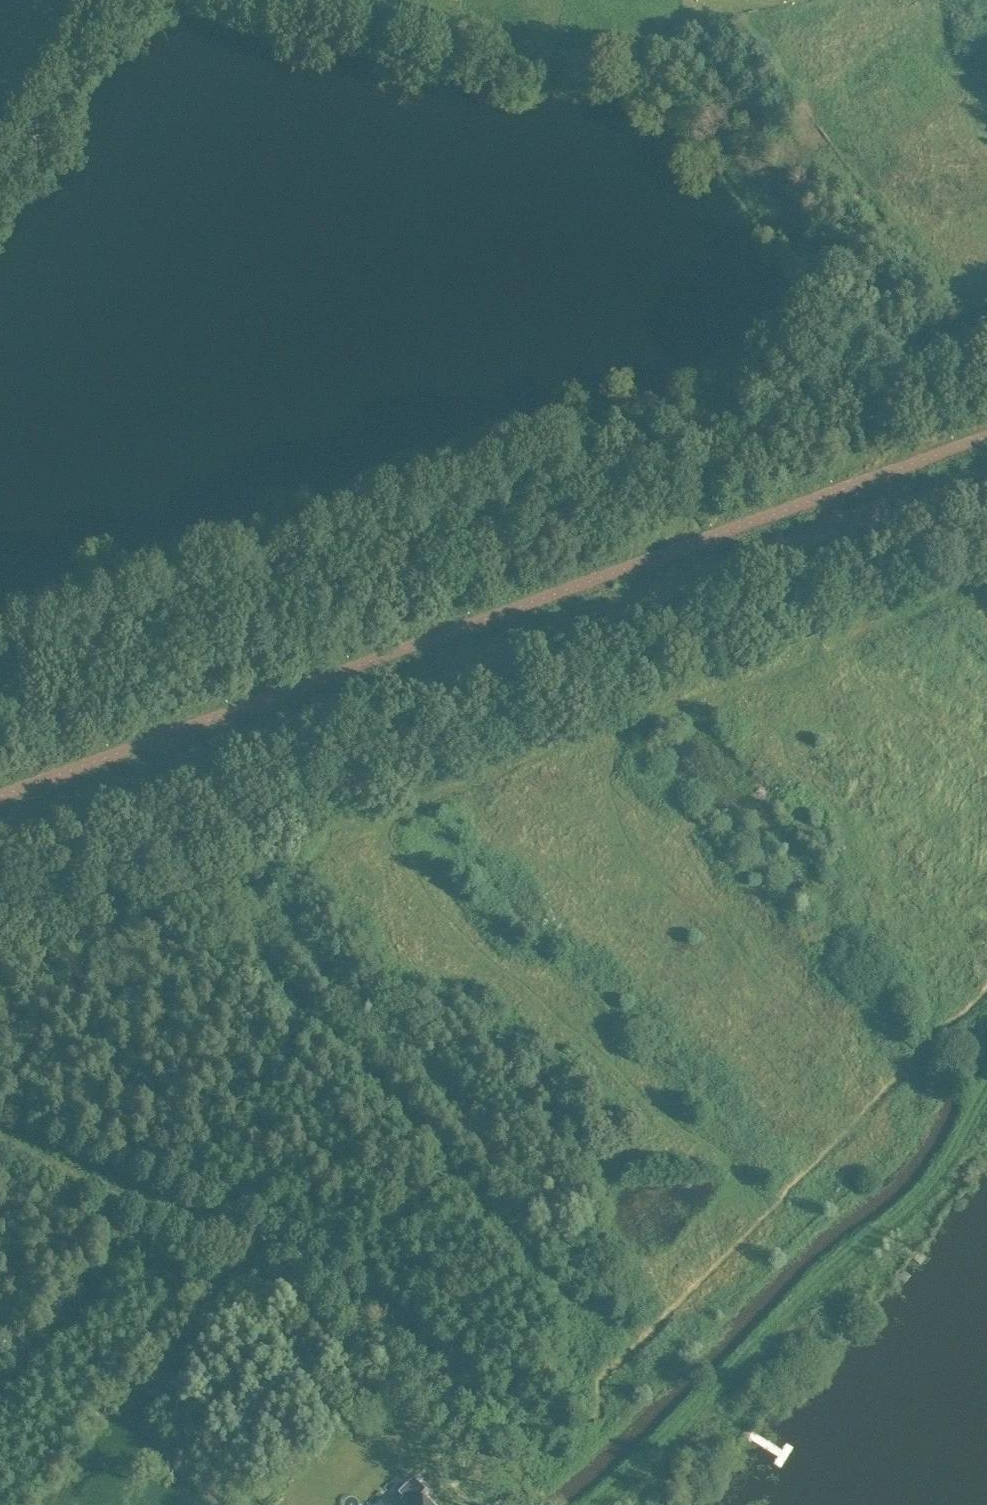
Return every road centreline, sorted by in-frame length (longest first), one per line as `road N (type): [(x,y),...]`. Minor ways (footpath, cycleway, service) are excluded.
road 1 (track): [(0,703),(986,367)]

